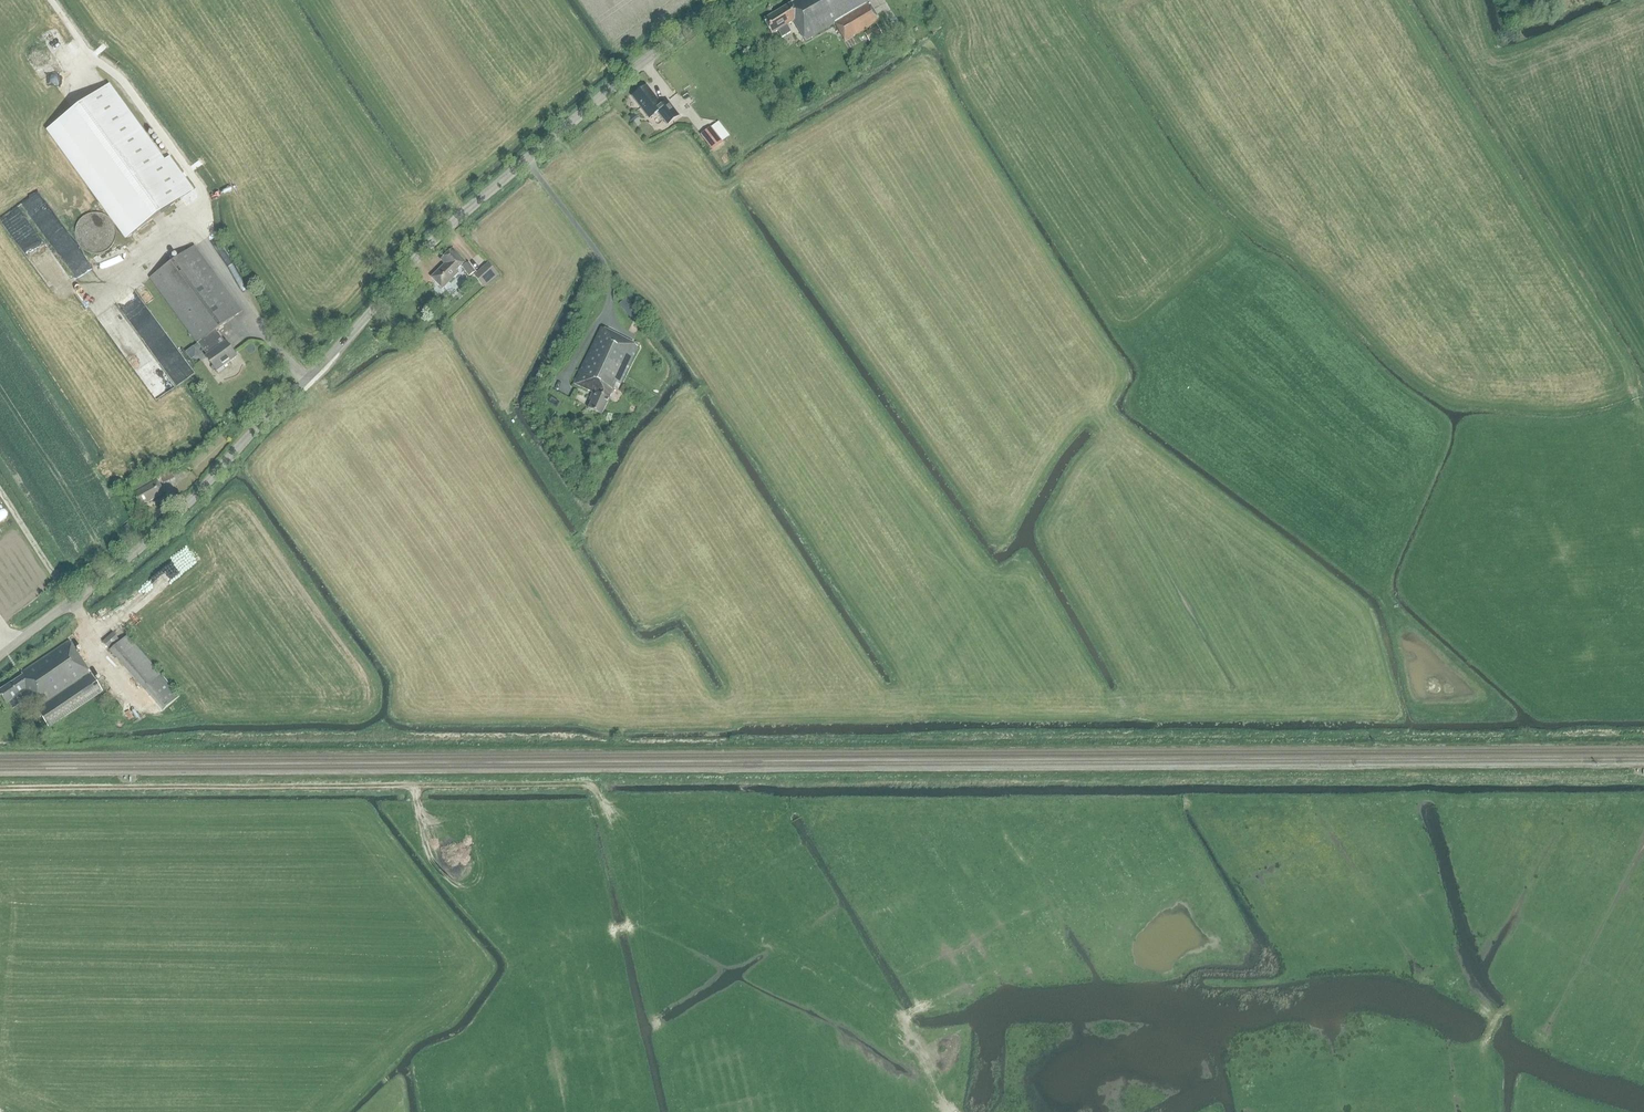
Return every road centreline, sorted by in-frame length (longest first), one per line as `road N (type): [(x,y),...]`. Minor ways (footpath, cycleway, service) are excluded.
road 1 (unclassified): [(0,659),(196,491),(434,238),(651,52),(725,0)]
road 2 (track): [(0,788),(587,784),(599,796)]

